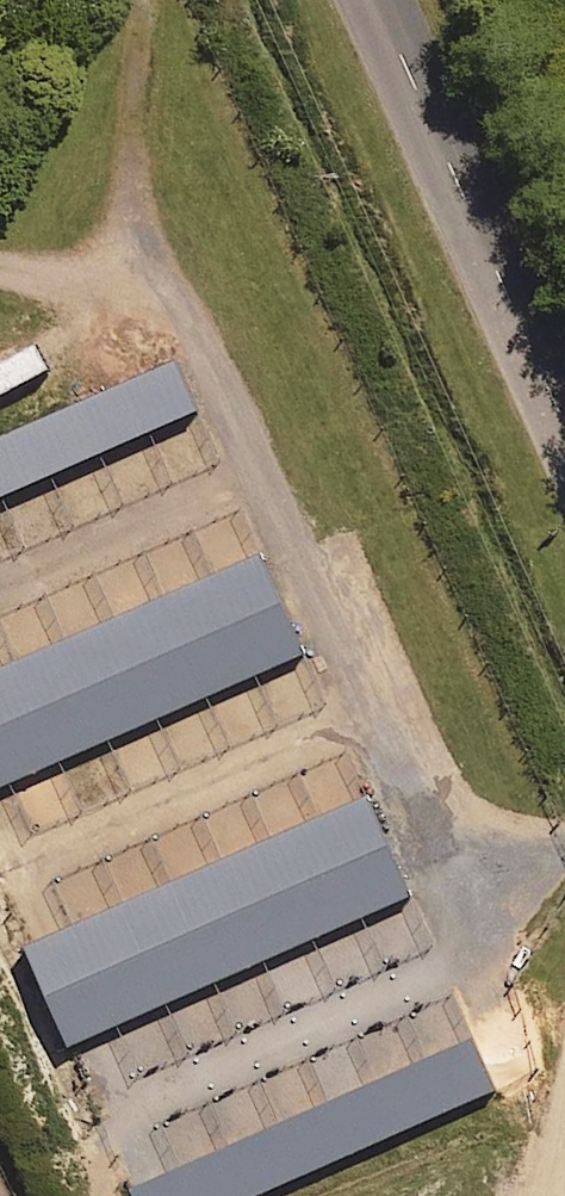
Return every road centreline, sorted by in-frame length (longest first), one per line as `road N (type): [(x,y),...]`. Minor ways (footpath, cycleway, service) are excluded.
road 1 (tertiary): [(564,417),(380,0)]

